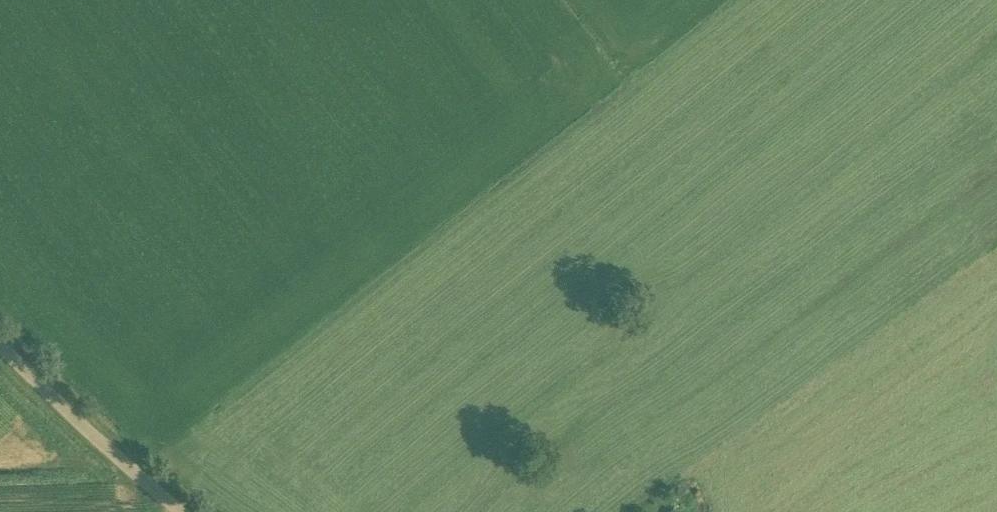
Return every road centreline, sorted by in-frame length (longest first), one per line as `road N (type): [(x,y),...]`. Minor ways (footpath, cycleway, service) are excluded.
road 1 (unclassified): [(181,511),(0,349)]

